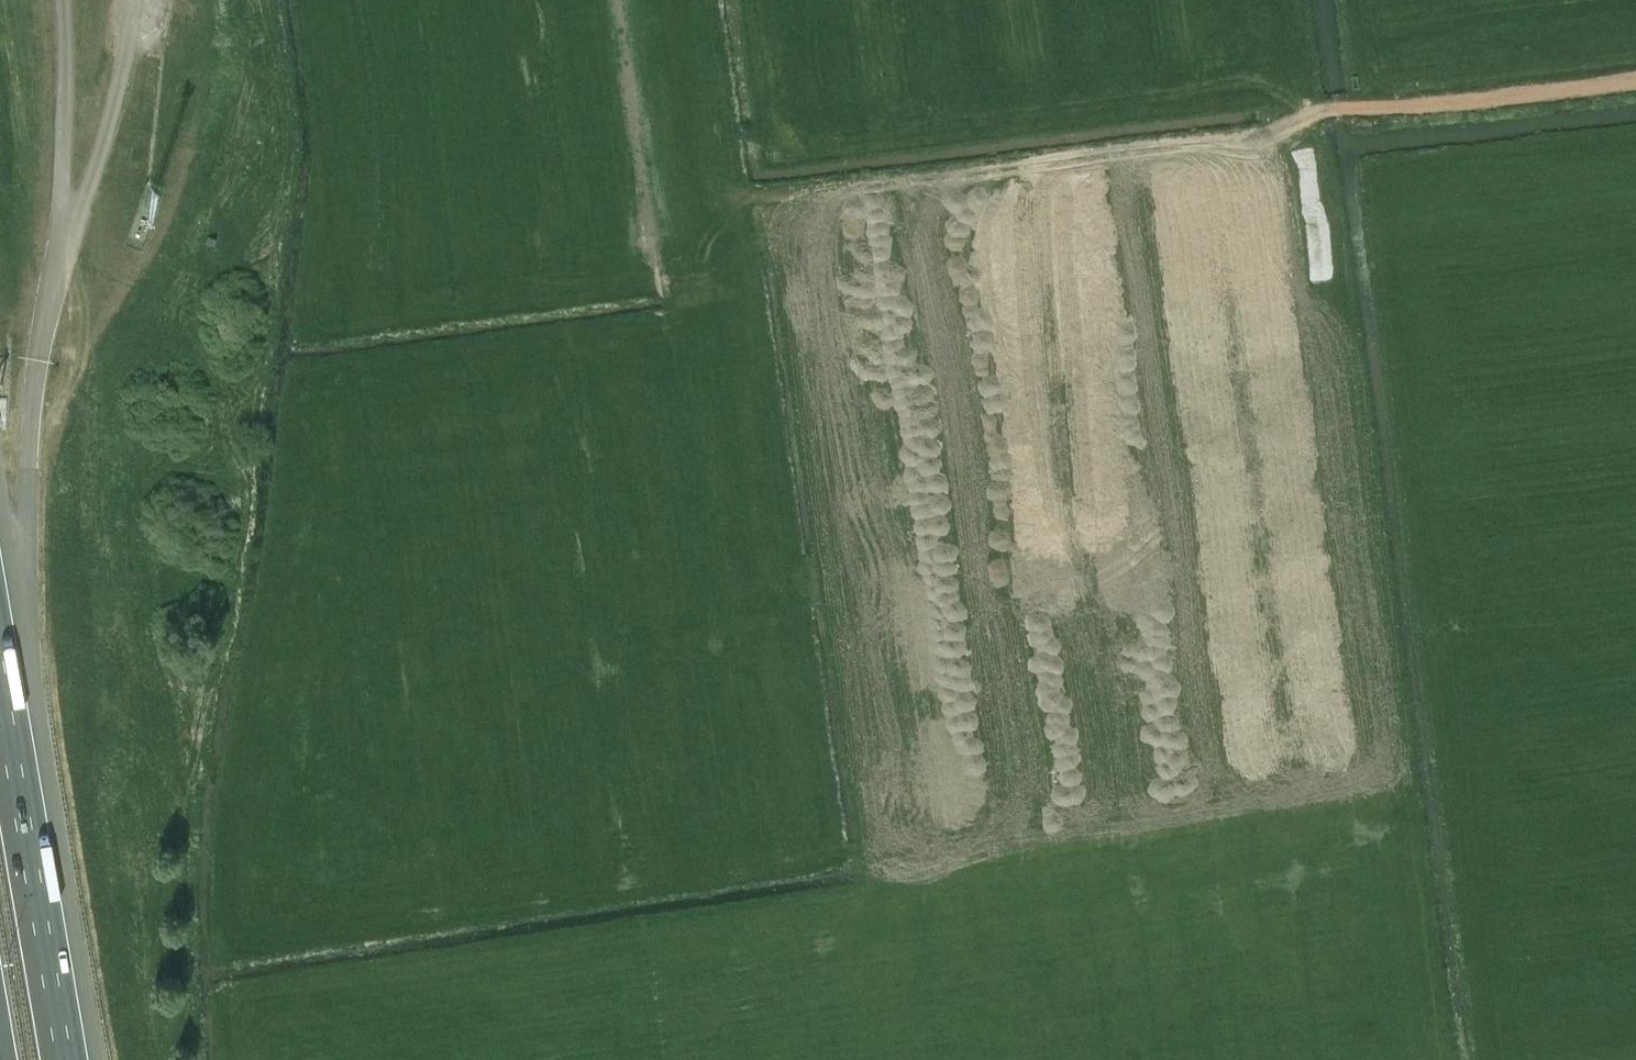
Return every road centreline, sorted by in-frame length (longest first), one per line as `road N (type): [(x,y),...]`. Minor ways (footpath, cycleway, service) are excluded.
road 1 (motorway): [(64,1059),(0,684)]

